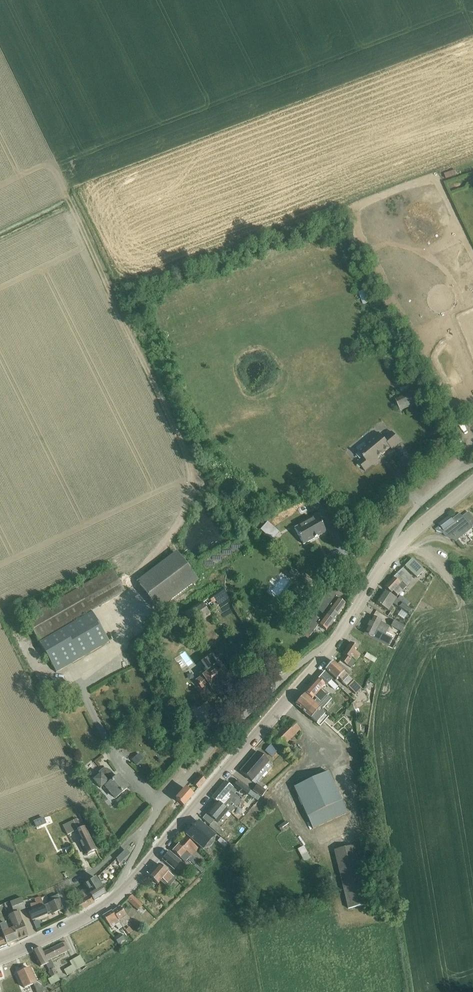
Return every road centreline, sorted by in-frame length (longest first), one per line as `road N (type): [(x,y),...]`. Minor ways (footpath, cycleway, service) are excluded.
road 1 (unclassified): [(335,647),(308,661),(208,753),(148,828),(122,893)]
road 2 (tertiary): [(122,893),(335,647)]
road 3 (tertiary): [(335,647),(399,548),(472,485)]
road 4 (tertiary): [(0,960),(93,916),(122,893)]

